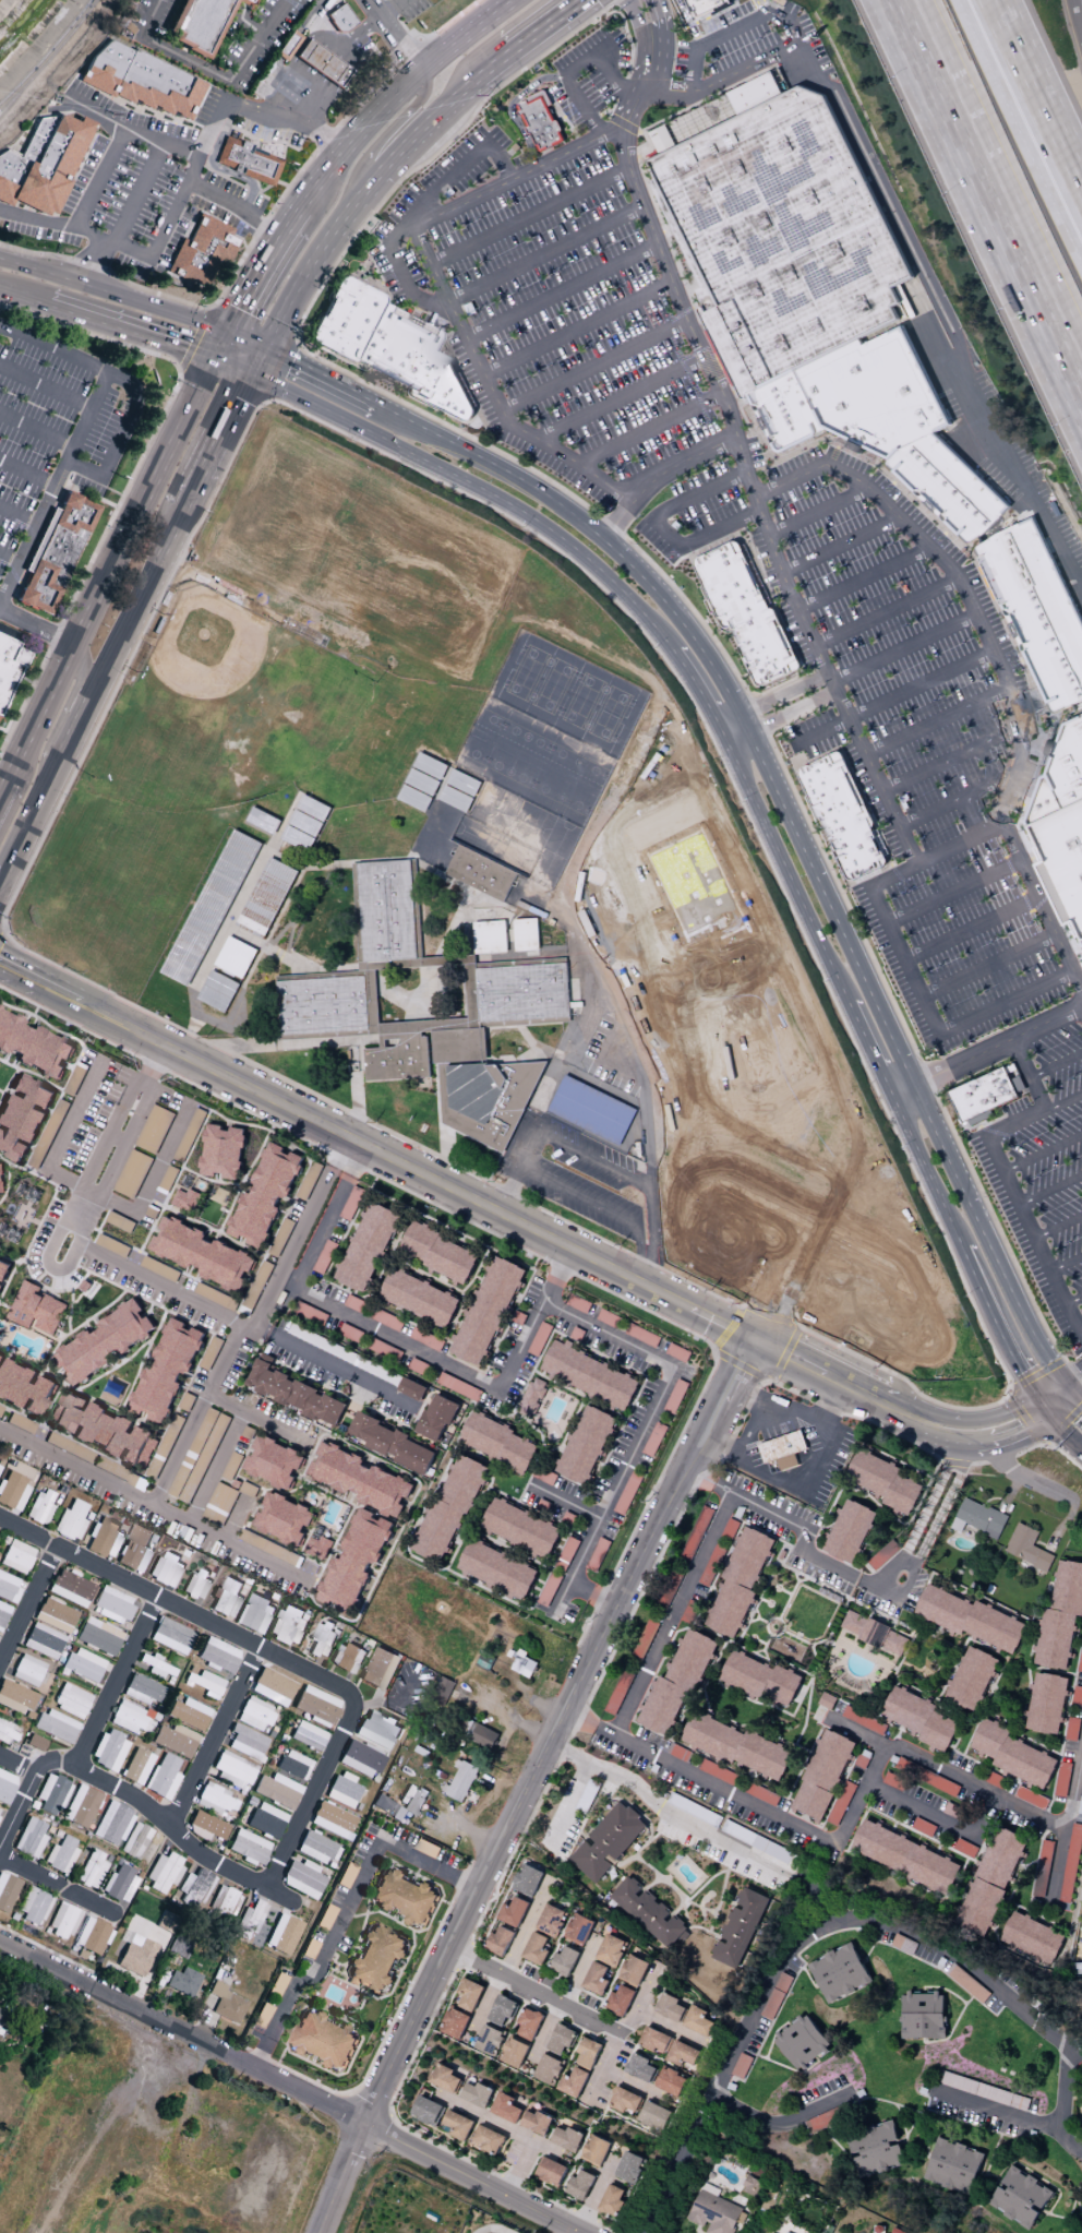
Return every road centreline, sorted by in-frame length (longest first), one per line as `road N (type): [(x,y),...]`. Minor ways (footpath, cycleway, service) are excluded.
road 1 (secondary): [(1066,1389),(1026,1328),(699,649),(639,577),(561,506),(378,406)]
road 2 (tertiary): [(0,965),(931,1425)]
road 3 (residential): [(686,1467),(394,2059),(318,2232)]
road 4 (residential): [(645,2232),(783,1955),(815,1933),(890,1922),(947,1948),(1081,2051)]
road 5 (residential): [(572,2232),(0,1944)]
road 6 (residential): [(614,1734),(838,1844),(886,1744),(1051,1823),(1068,1813),(1081,1746)]
road 7 (secondary): [(249,372),(521,512),(584,554),(671,653)]
road 8 (secondary): [(215,360),(7,781)]
road 9 (motorway): [(891,0),(1081,402)]
road 10 (residential): [(0,1522),(349,1695),(351,1717)]
road 11 (motorway): [(924,0),(1081,324)]
road 12 (residential): [(0,1758),(36,1777),(53,1765),(76,1769),(139,1803),(221,1870),(292,1903)]
road 13 (secondary): [(716,725),(846,1003)]
road 14 (motorway): [(1081,265),(959,0)]
road 15 (residential): [(436,1870),(381,1843),(318,1978),(299,1987),(269,2038)]
road 16 (residential): [(614,1734),(733,1493)]
road 17 (secondary): [(229,333),(0,260)]
road 18 (secondary): [(263,347),(384,172)]
road 19 (residential): [(1074,2050),(1055,2128),(937,2091)]
road 20 (residential): [(168,1831),(257,1651)]
road 21 (residential): [(447,1949),(624,2035)]
road 22 (motorway): [(1081,179),(1000,0)]
road 23 (residential): [(265,1891),(351,1717)]
road 24 (secondary): [(98,679),(182,512)]
road 25 (secondary): [(420,72),(299,214)]
road 26 (residential): [(76,1769),(157,1601)]
road 27 (residential): [(508,2202),(537,2144),(433,2092)]
road 28 (secondary): [(46,304),(215,360)]
road 29 (secondary): [(959,1250),(1043,1405)]
road 30 (secondary): [(0,877),(77,720)]
road 31 (secondary): [(889,1095),(959,1250)]
road 32 (residential): [(733,1493),(805,1530),(801,1548),(858,1579)]
road 33 (residential): [(868,1781),(976,1835),(995,1796)]
road 34 (residential): [(714,2093),(762,2119),(785,2119),(850,2095)]
road 35 (residential): [(657,1970),(589,2100)]
road 36 (secondary): [(370,189),(368,163),(422,93),(420,72)]
road 37 (residential): [(0,1860),(118,1918)]
road 38 (secondary): [(378,406),(263,347)]
road 39 (residential): [(0,1666),(56,1551)]
road 40 (residential): [(906,1562),(918,1557),(960,1455)]
road 41 (residential): [(960,1455),(906,1562)]

